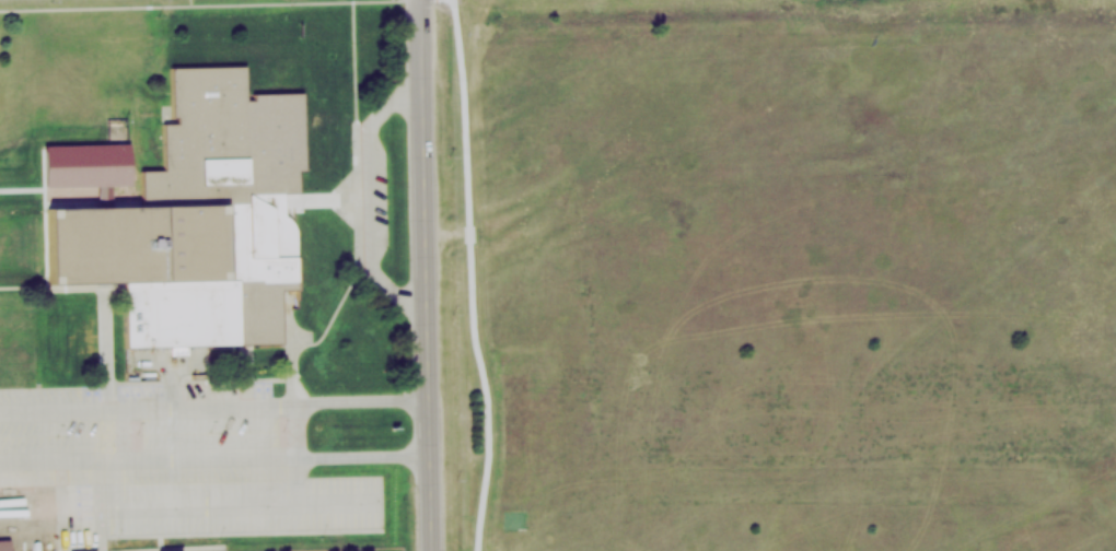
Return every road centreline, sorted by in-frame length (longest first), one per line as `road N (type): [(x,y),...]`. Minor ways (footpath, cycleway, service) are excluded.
road 1 (residential): [(437,550),(424,0)]

